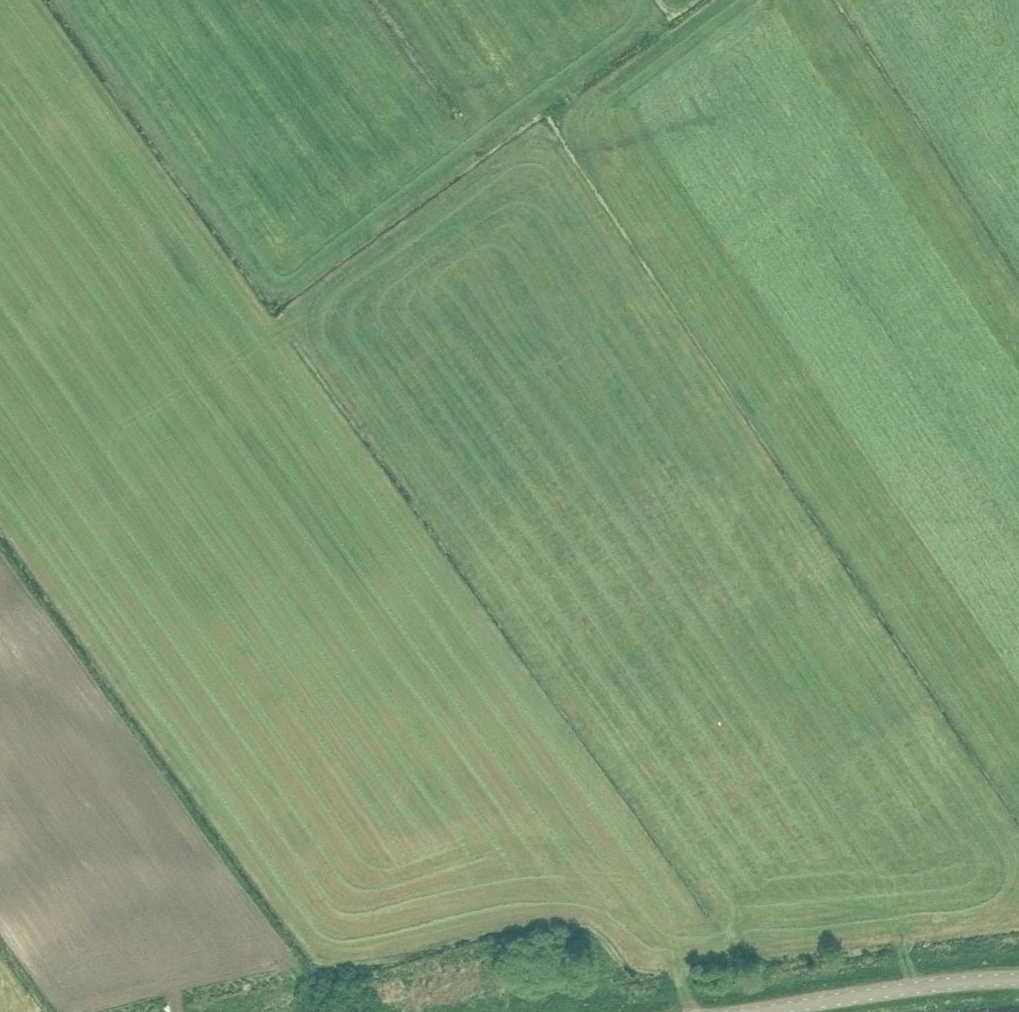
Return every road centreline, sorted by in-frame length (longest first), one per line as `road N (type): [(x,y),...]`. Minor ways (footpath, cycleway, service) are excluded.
road 1 (unclassified): [(735,1011),(1018,978)]

